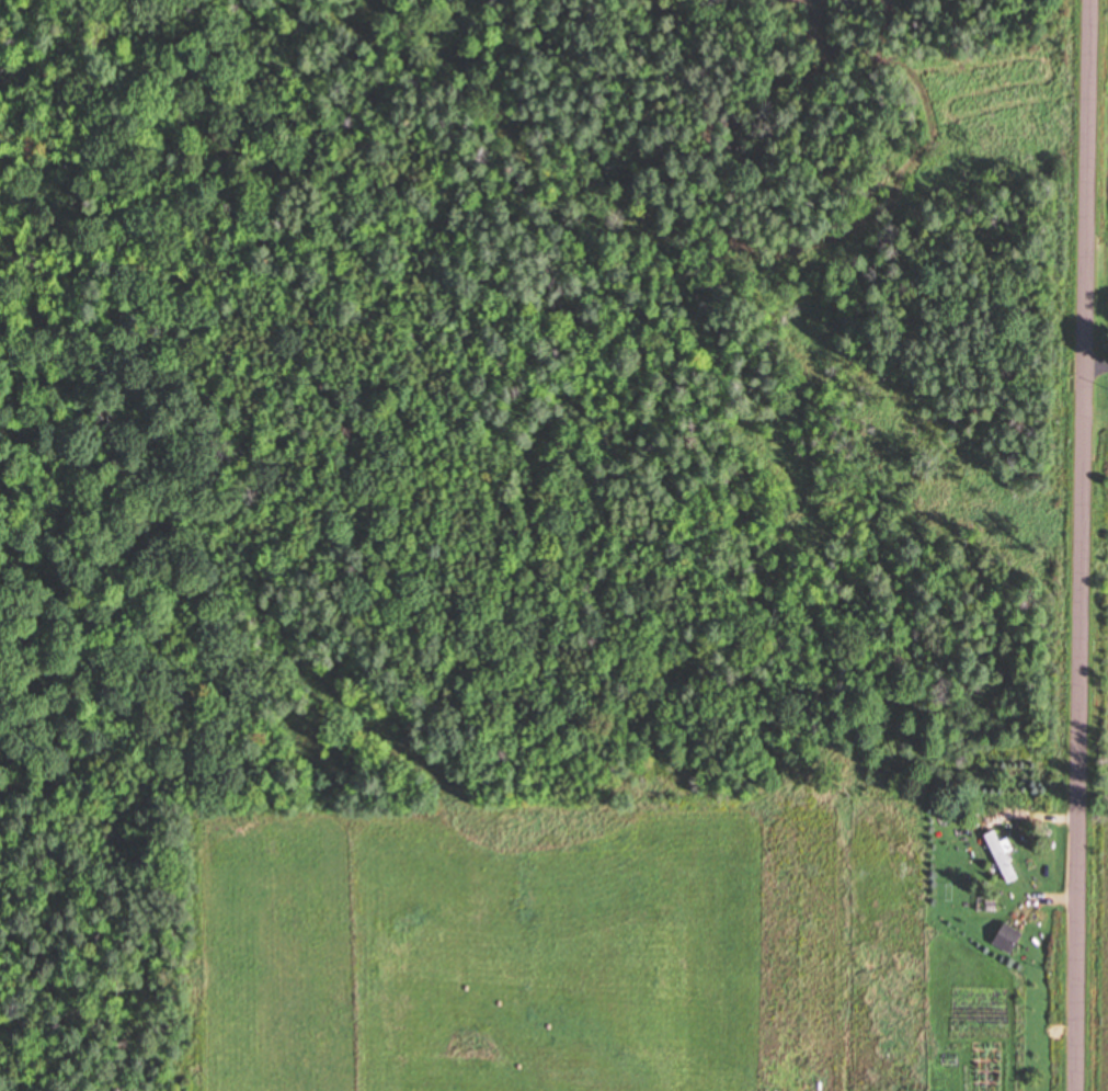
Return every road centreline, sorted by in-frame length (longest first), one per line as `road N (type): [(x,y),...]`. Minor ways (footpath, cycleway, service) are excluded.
road 1 (residential): [(1083,1090),(1091,0)]

